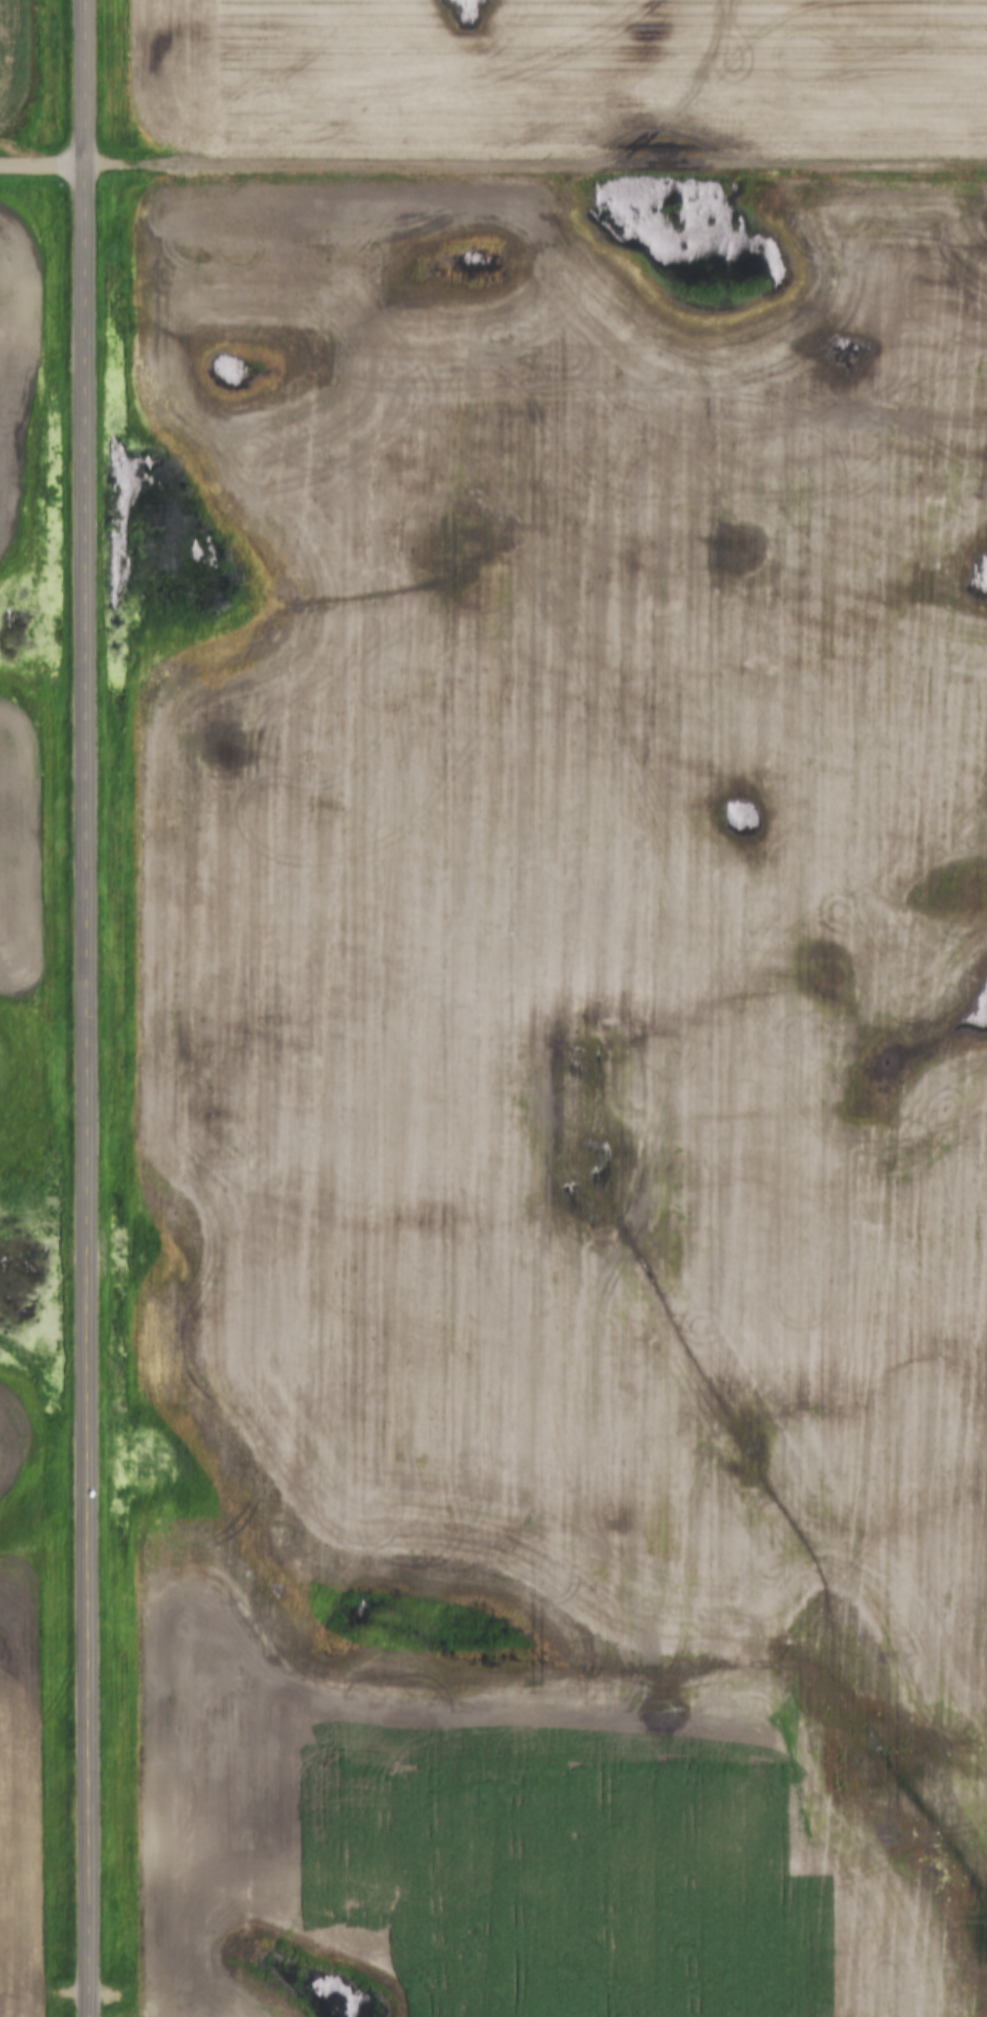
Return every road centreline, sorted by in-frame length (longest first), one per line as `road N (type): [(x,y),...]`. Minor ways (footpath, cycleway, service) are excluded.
road 1 (tertiary): [(90,2016),(84,0)]

